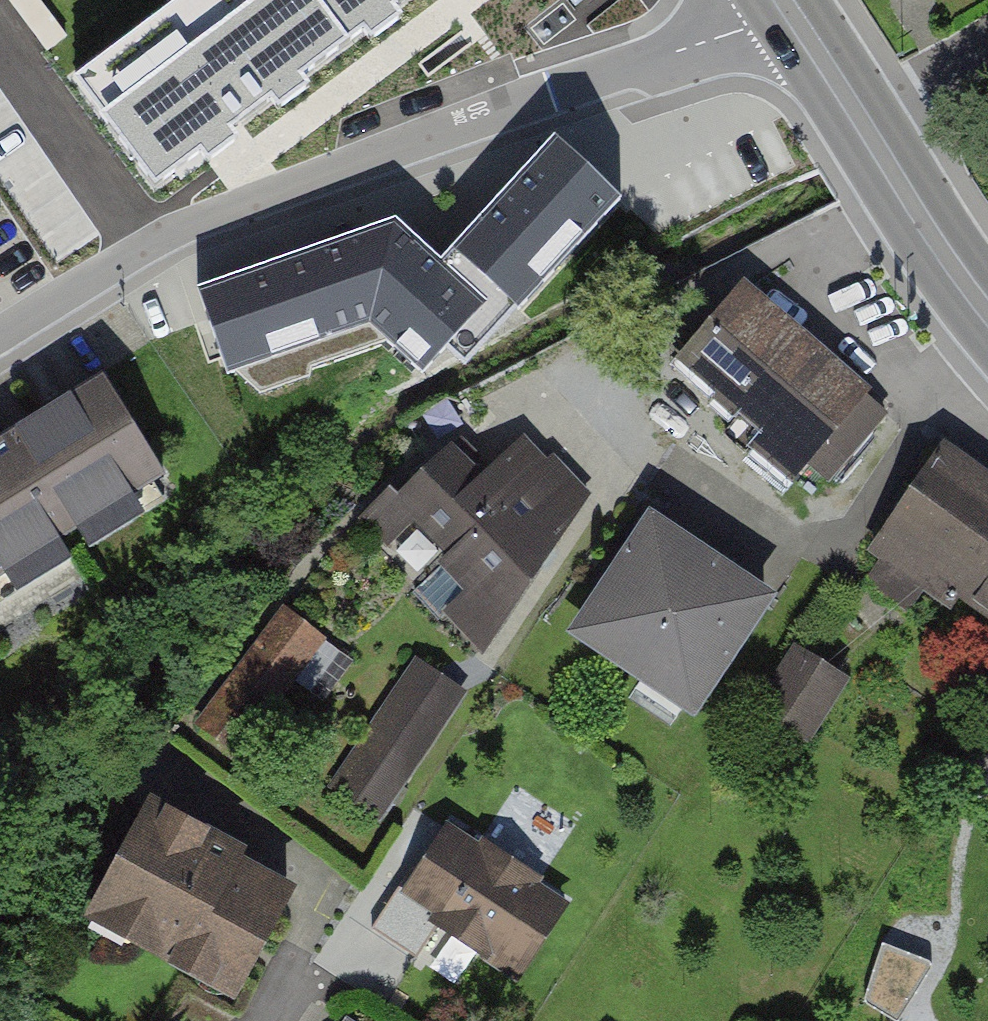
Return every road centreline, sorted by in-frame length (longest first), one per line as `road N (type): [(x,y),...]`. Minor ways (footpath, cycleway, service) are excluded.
road 1 (residential): [(783,6),(183,228),(0,343)]
road 2 (tertiary): [(987,304),(864,123)]
road 3 (residential): [(864,123),(987,44)]
road 4 (tertiary): [(864,123),(783,6)]

